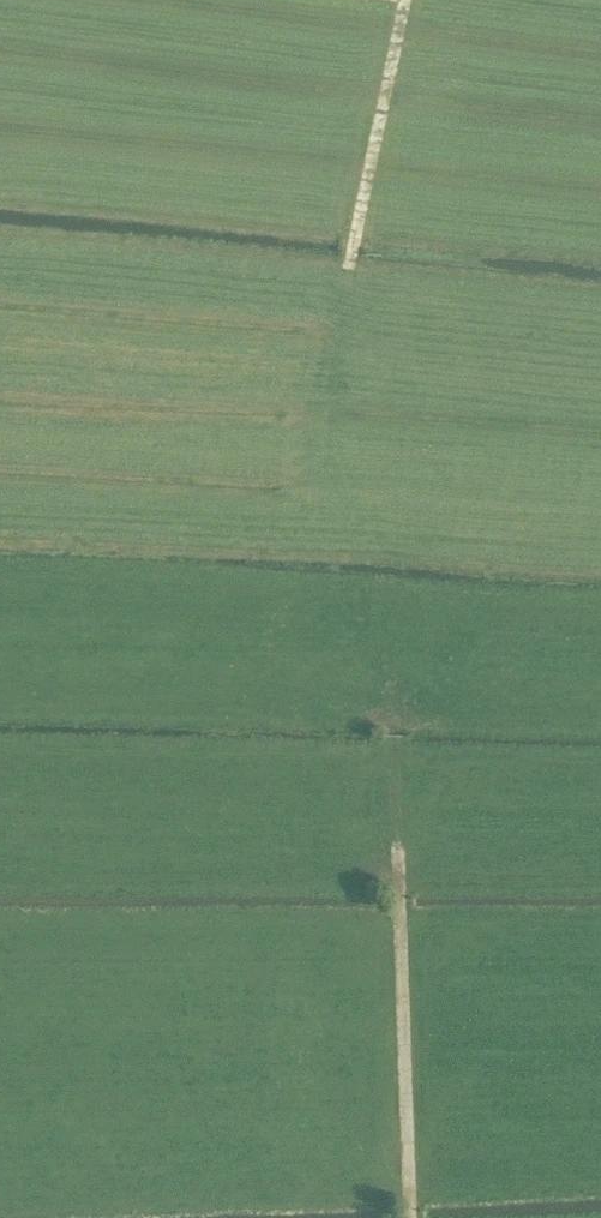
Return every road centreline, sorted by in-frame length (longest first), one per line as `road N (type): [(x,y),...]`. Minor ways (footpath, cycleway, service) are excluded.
road 1 (track): [(393,701),(409,1217)]
road 2 (track): [(405,0),(345,282),(322,442)]

